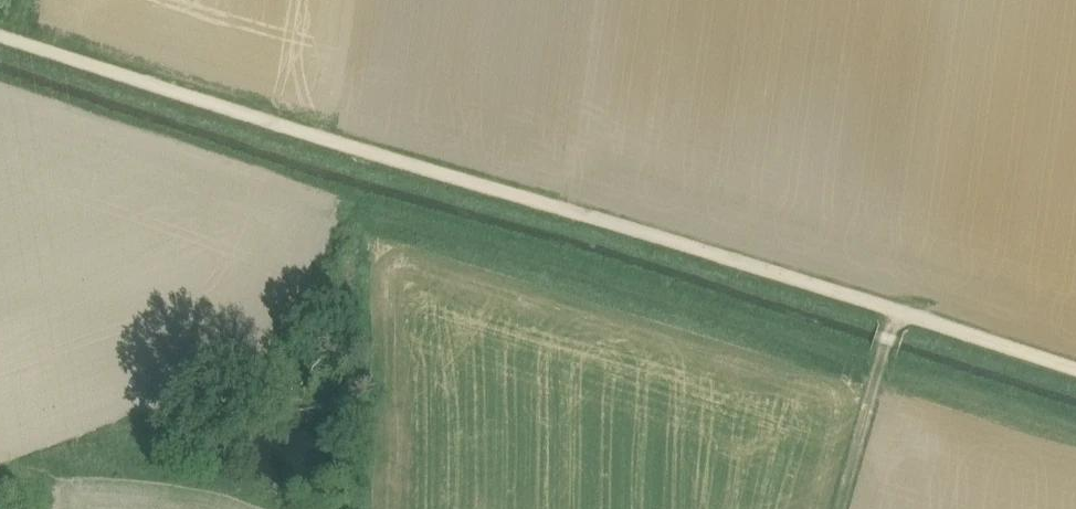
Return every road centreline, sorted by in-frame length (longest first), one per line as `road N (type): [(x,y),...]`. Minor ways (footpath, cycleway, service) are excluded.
road 1 (track): [(0,32),(1075,369)]
road 2 (track): [(845,508),(898,312)]

